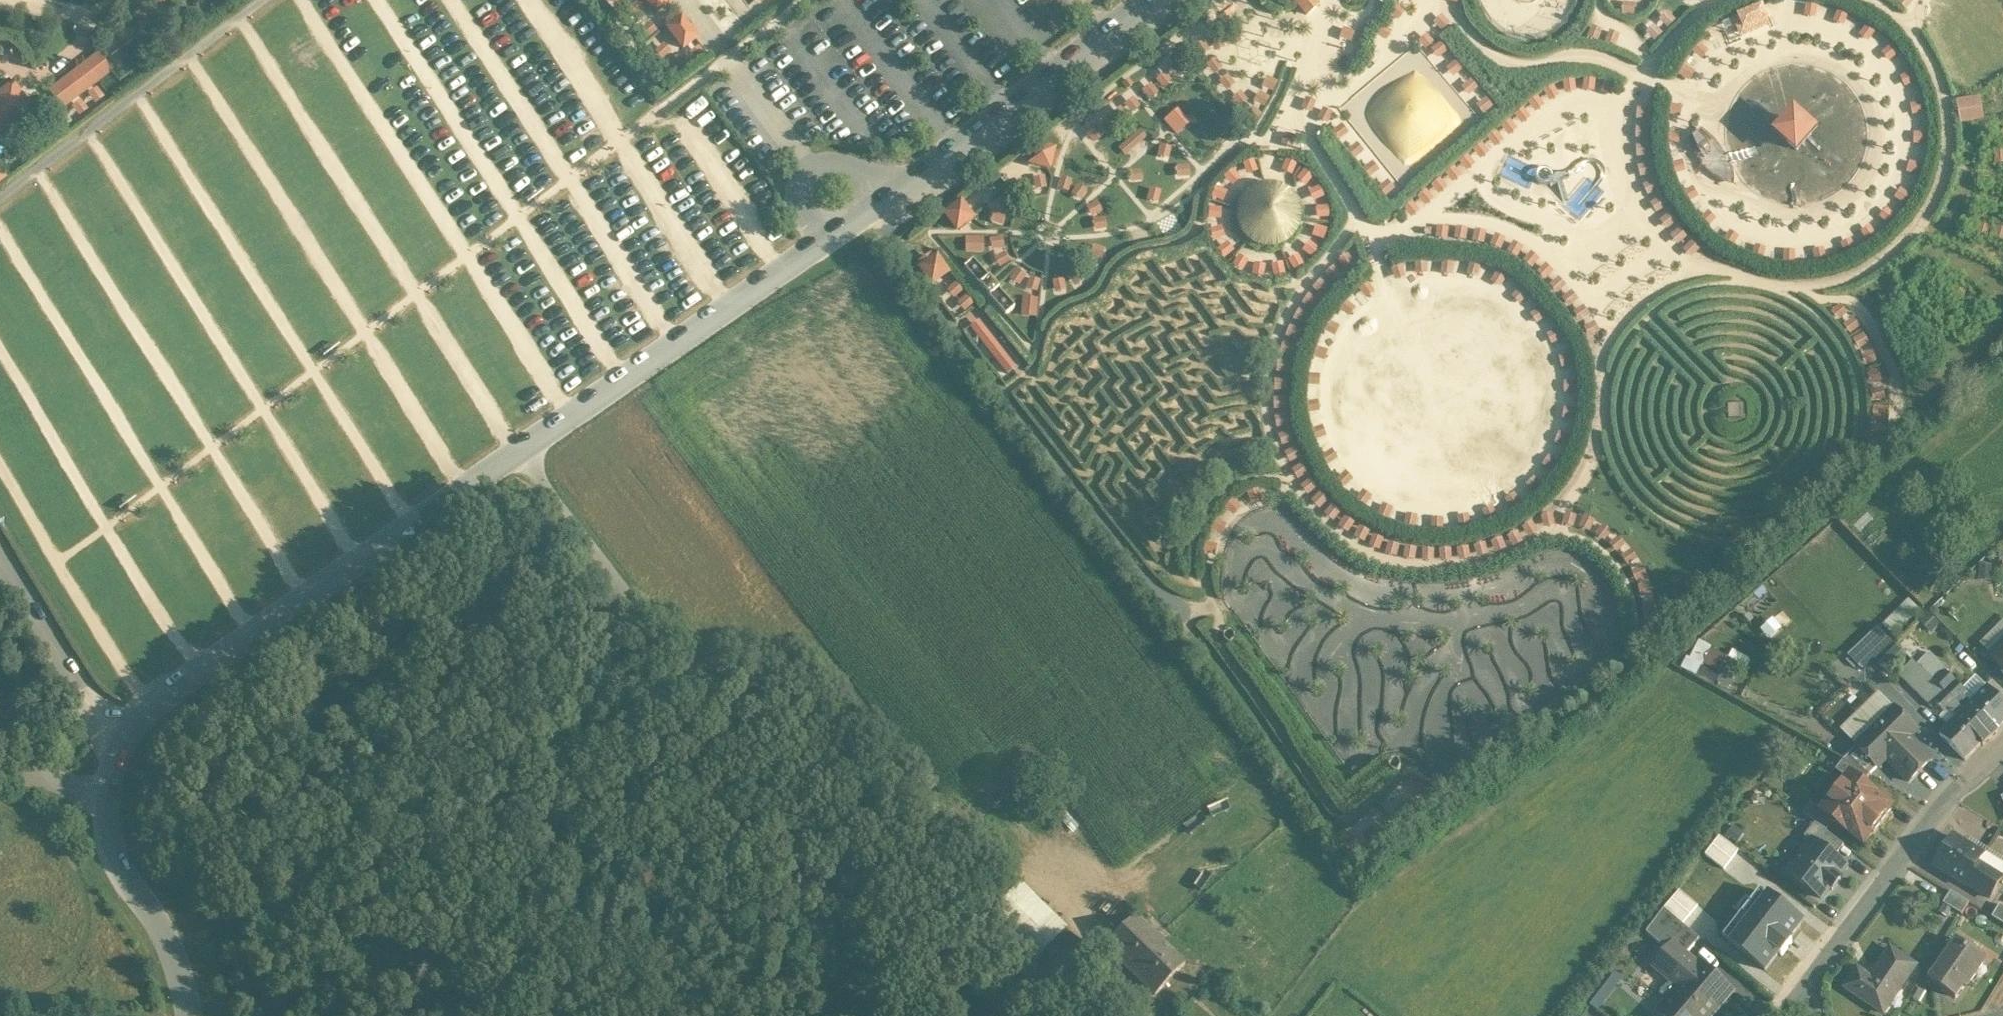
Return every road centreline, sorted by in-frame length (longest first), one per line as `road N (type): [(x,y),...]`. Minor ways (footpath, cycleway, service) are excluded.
road 1 (tertiary): [(1157,0),(949,158),(520,451)]
road 2 (unclassified): [(942,1015),(682,656),(520,451)]
road 3 (tertiary): [(520,451),(152,713),(110,783)]
road 4 (residential): [(2002,742),(1958,785),(1793,1004)]
road 5 (tertiary): [(110,783),(115,845),(189,986),(194,1015)]

